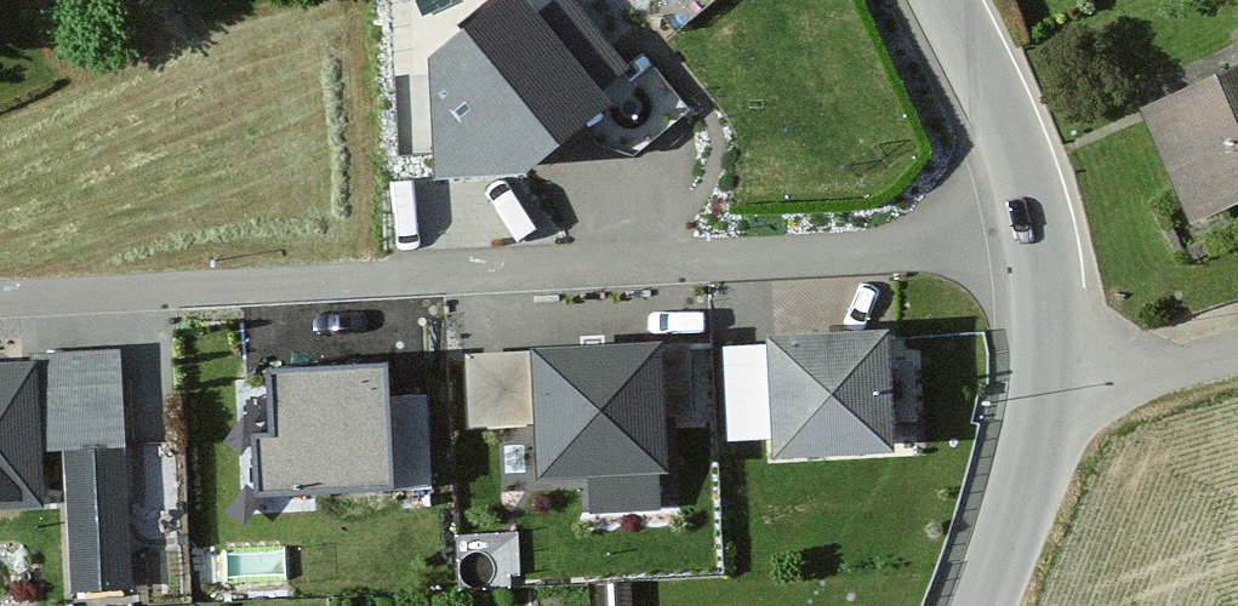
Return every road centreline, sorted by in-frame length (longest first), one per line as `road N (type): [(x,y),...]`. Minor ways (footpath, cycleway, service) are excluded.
road 1 (residential): [(0,295),(910,243),(1028,245)]
road 2 (tertiary): [(1028,245),(1063,398),(985,605)]
road 3 (tertiary): [(942,0),(997,109),(1028,245)]

